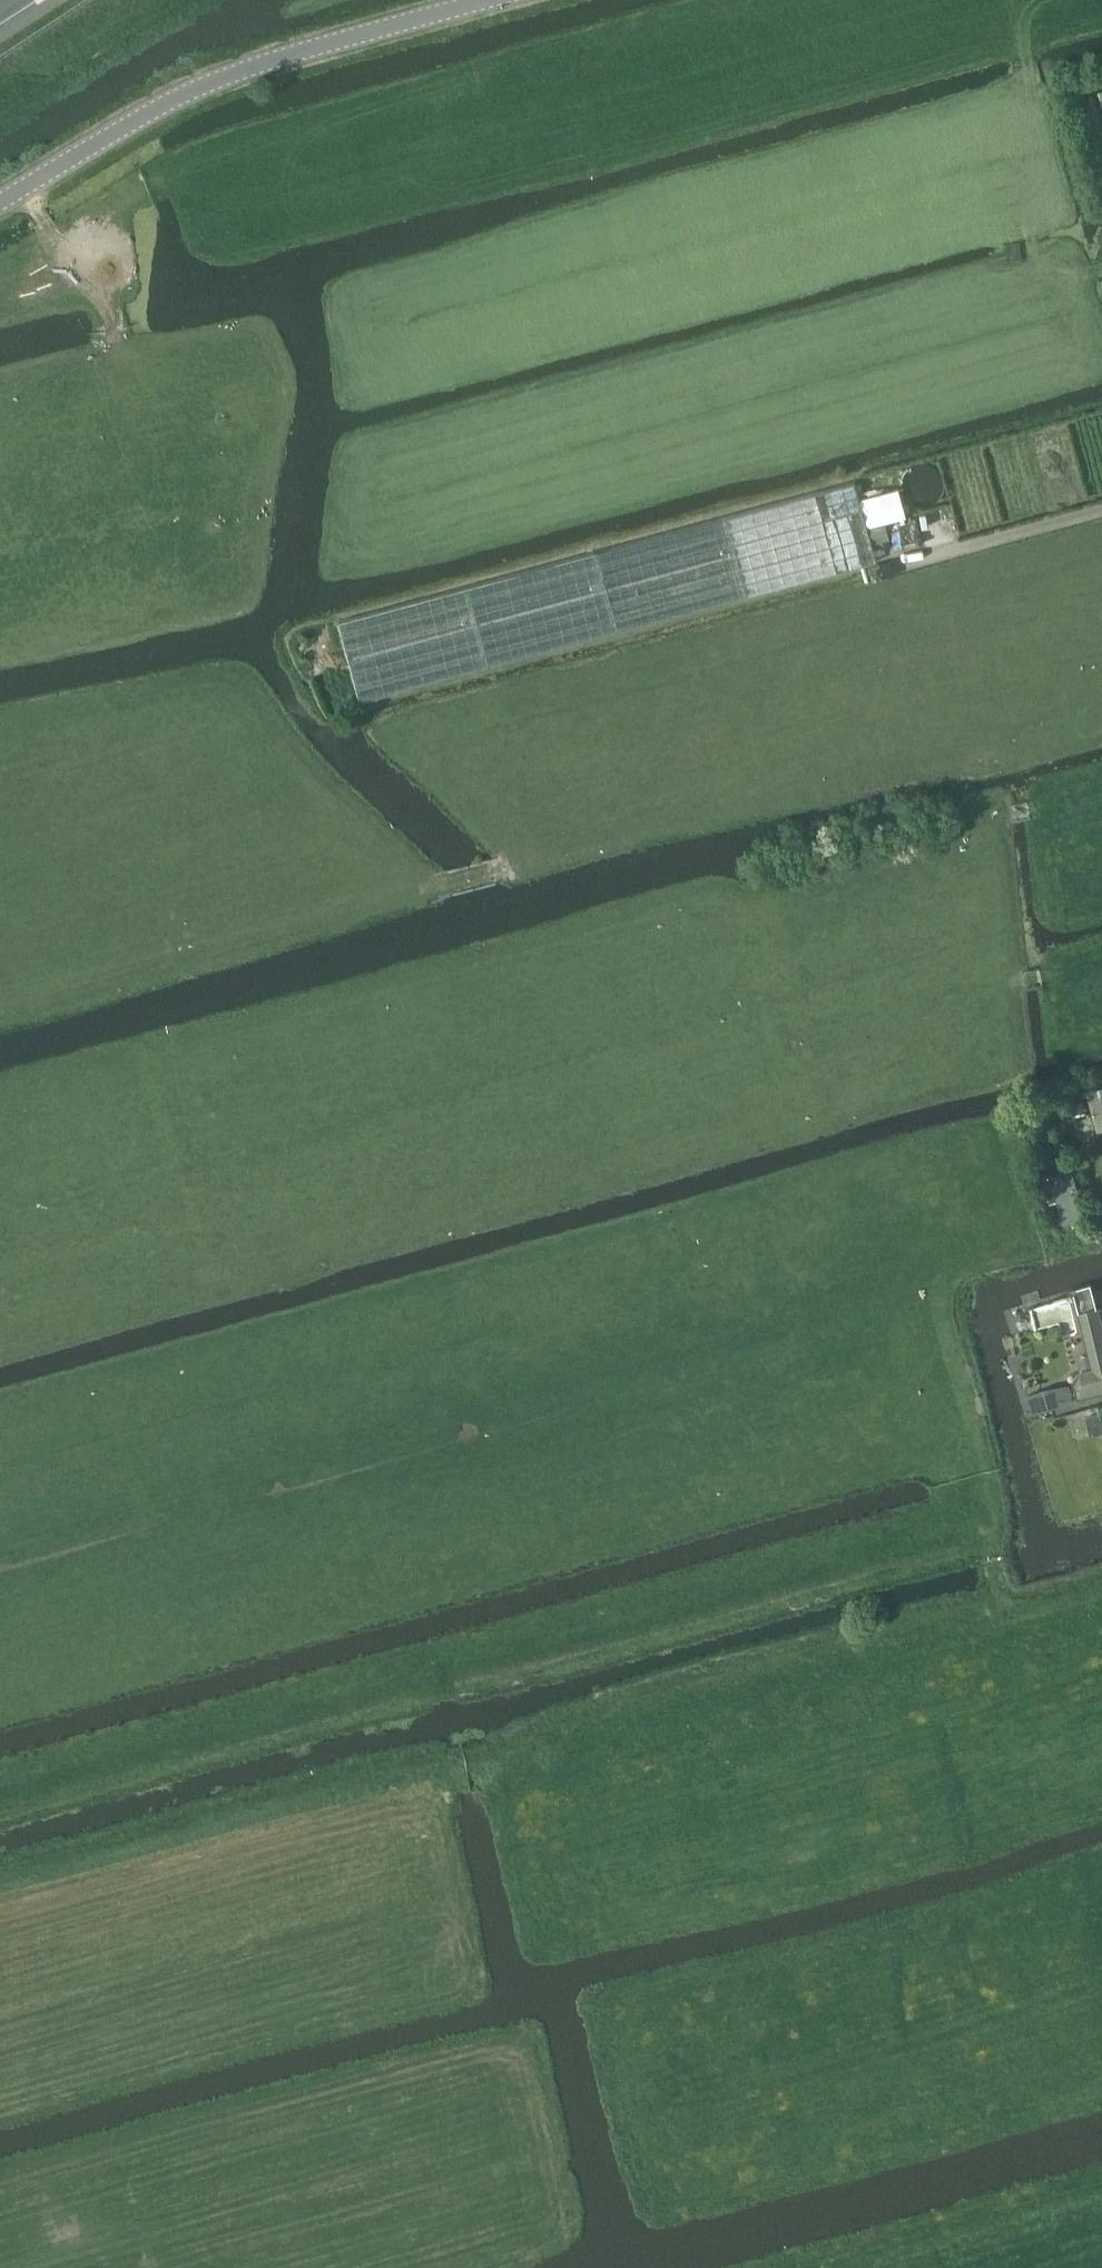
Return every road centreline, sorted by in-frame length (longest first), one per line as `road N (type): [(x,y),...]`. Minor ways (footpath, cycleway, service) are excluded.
road 1 (tertiary): [(0,204),(187,92),(480,0)]

